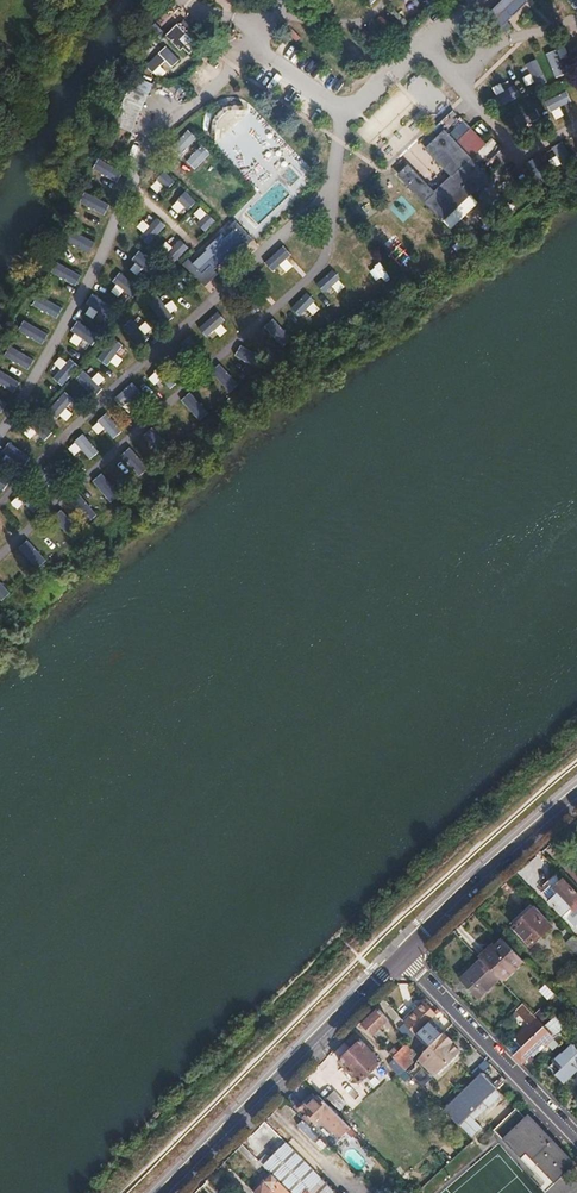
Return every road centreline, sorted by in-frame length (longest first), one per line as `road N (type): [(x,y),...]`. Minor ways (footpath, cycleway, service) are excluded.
road 1 (residential): [(399,956),(166,1192)]
road 2 (residential): [(576,1135),(399,956)]
road 3 (residential): [(576,797),(399,956)]

